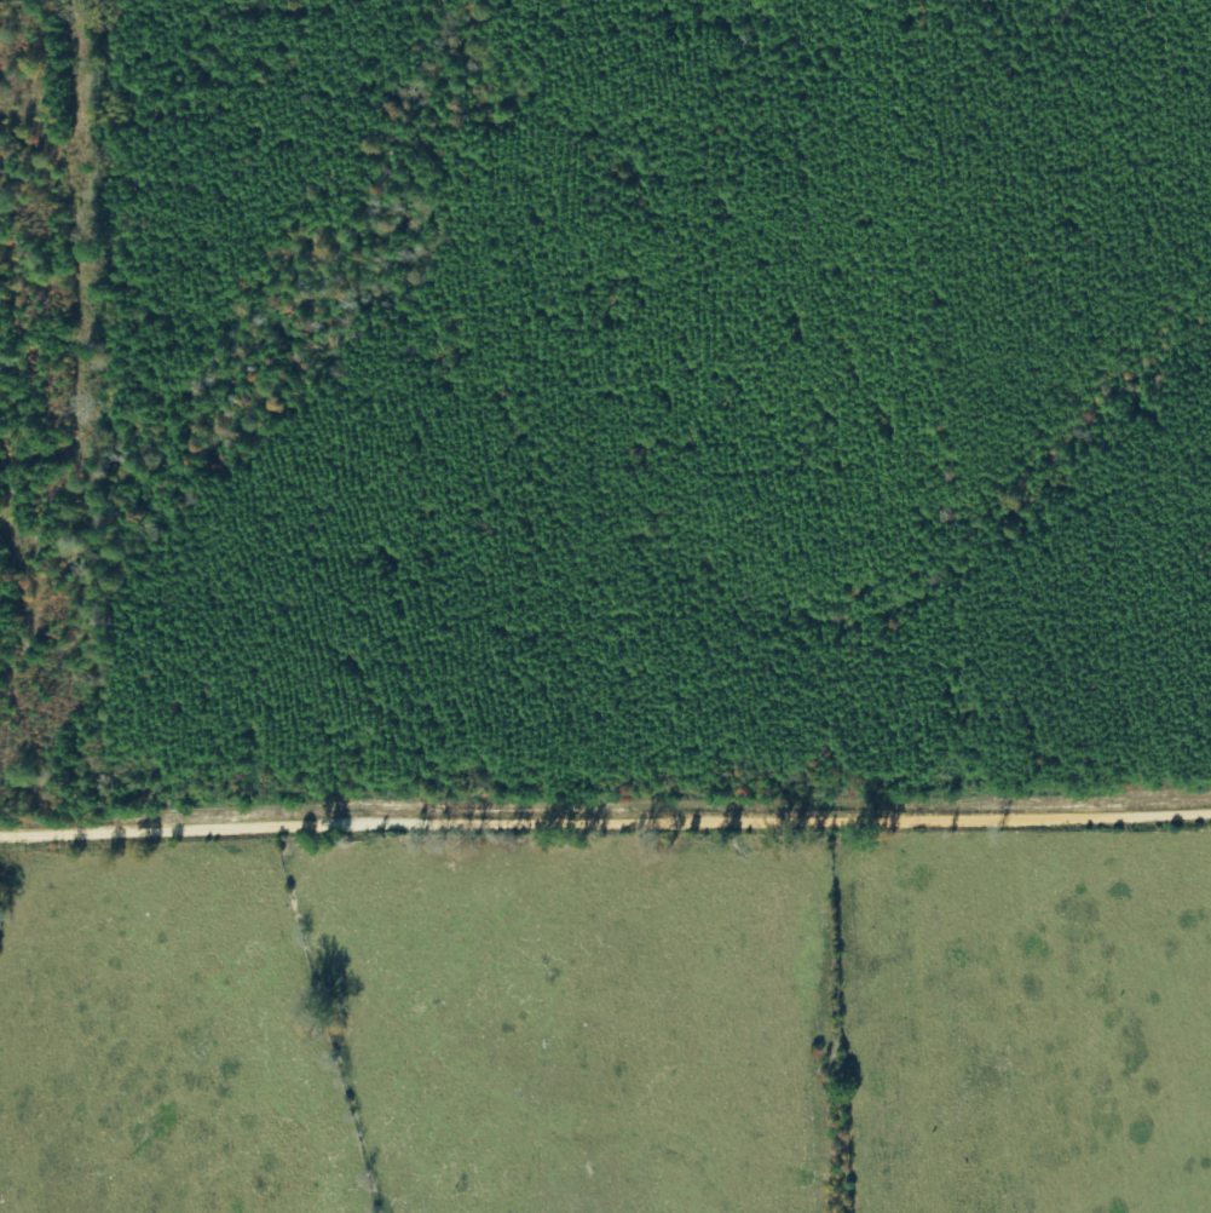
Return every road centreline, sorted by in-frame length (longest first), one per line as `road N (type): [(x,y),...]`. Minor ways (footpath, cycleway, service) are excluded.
road 1 (residential): [(1210,816),(602,840),(0,840)]

